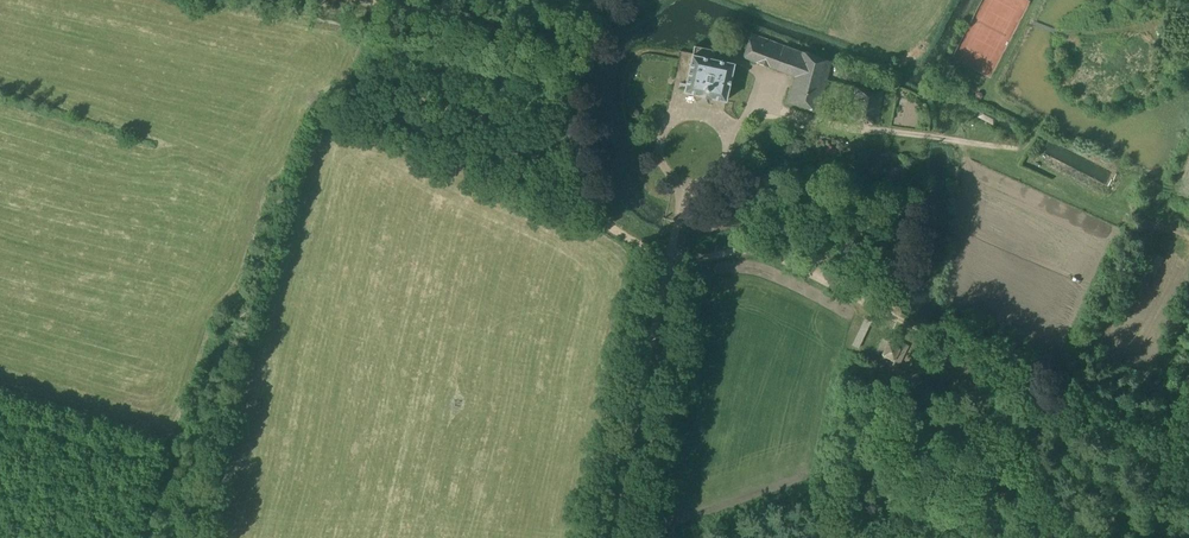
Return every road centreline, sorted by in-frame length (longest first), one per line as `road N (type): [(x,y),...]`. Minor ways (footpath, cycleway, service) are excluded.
road 1 (track): [(670,253),(610,222),(585,184),(573,93),(585,48)]
road 2 (track): [(372,0),(585,48)]

